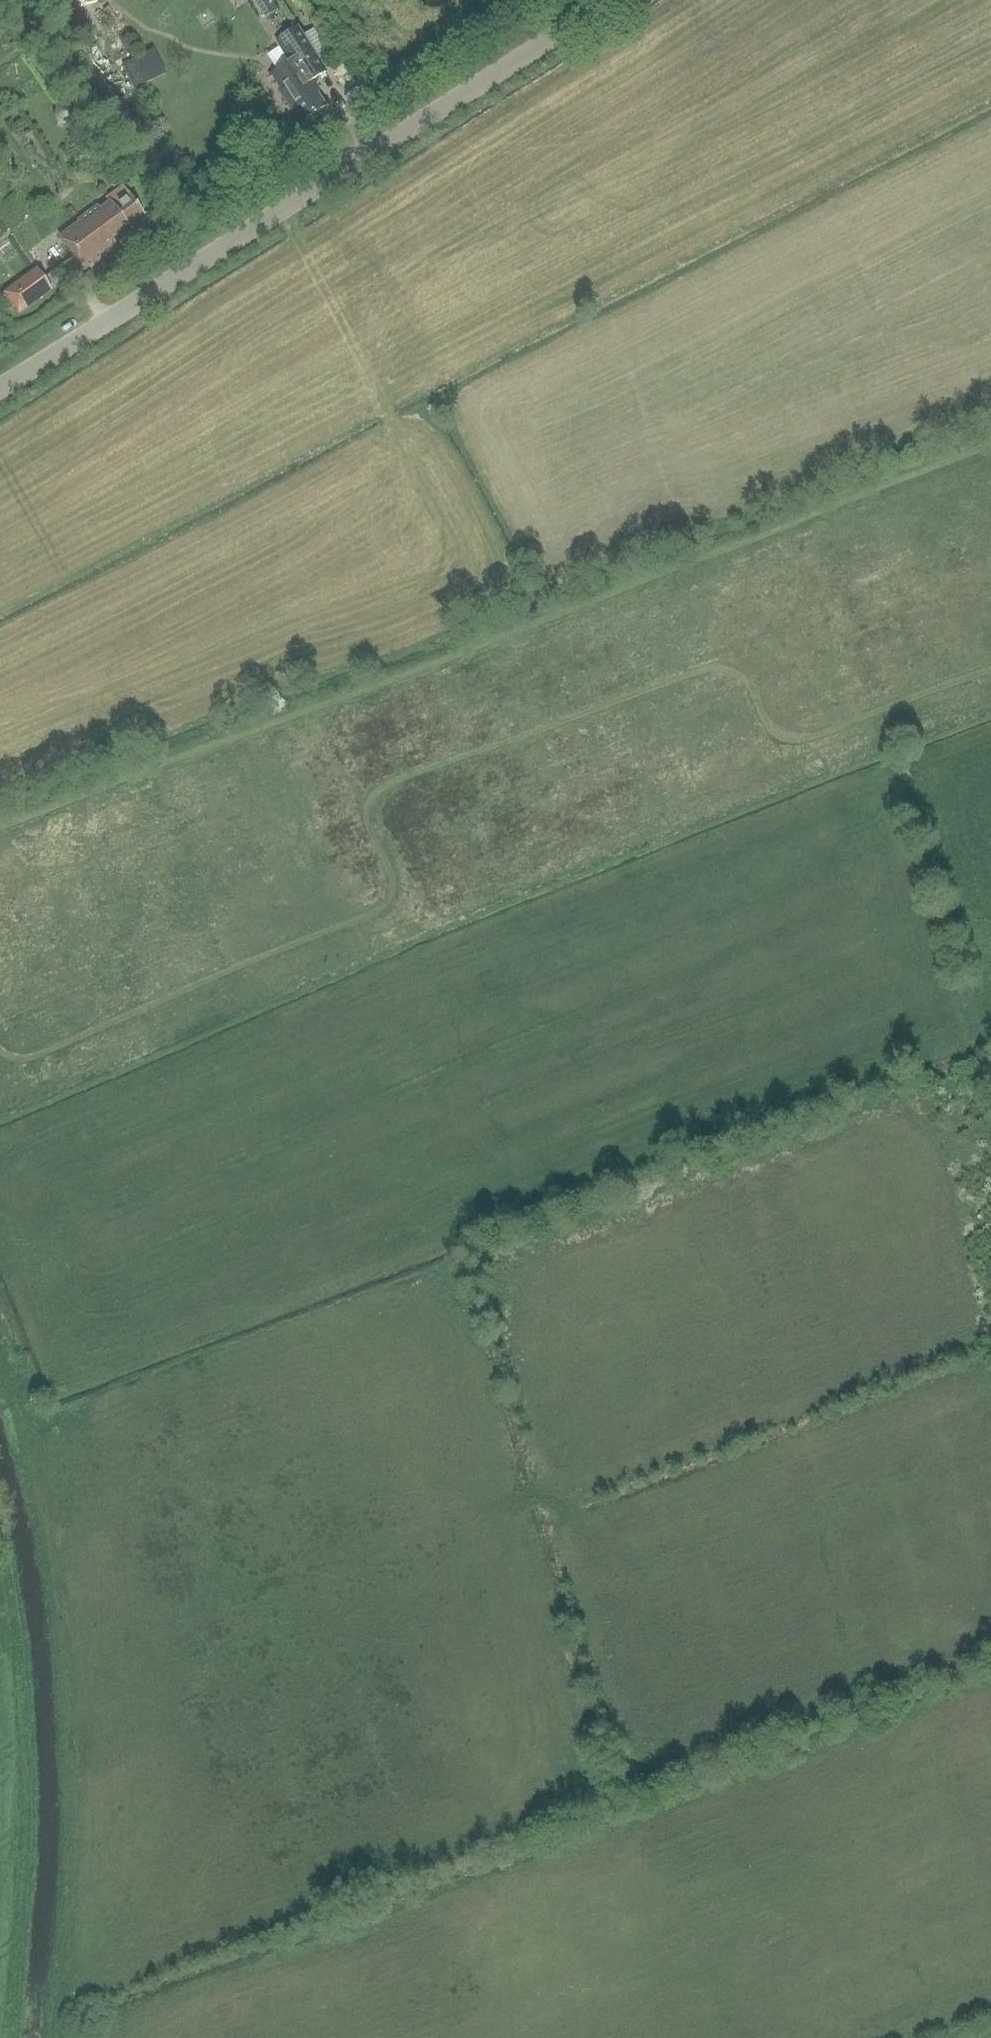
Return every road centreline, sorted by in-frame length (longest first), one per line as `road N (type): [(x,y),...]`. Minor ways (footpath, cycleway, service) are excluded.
road 1 (tertiary): [(0,389),(611,0)]

